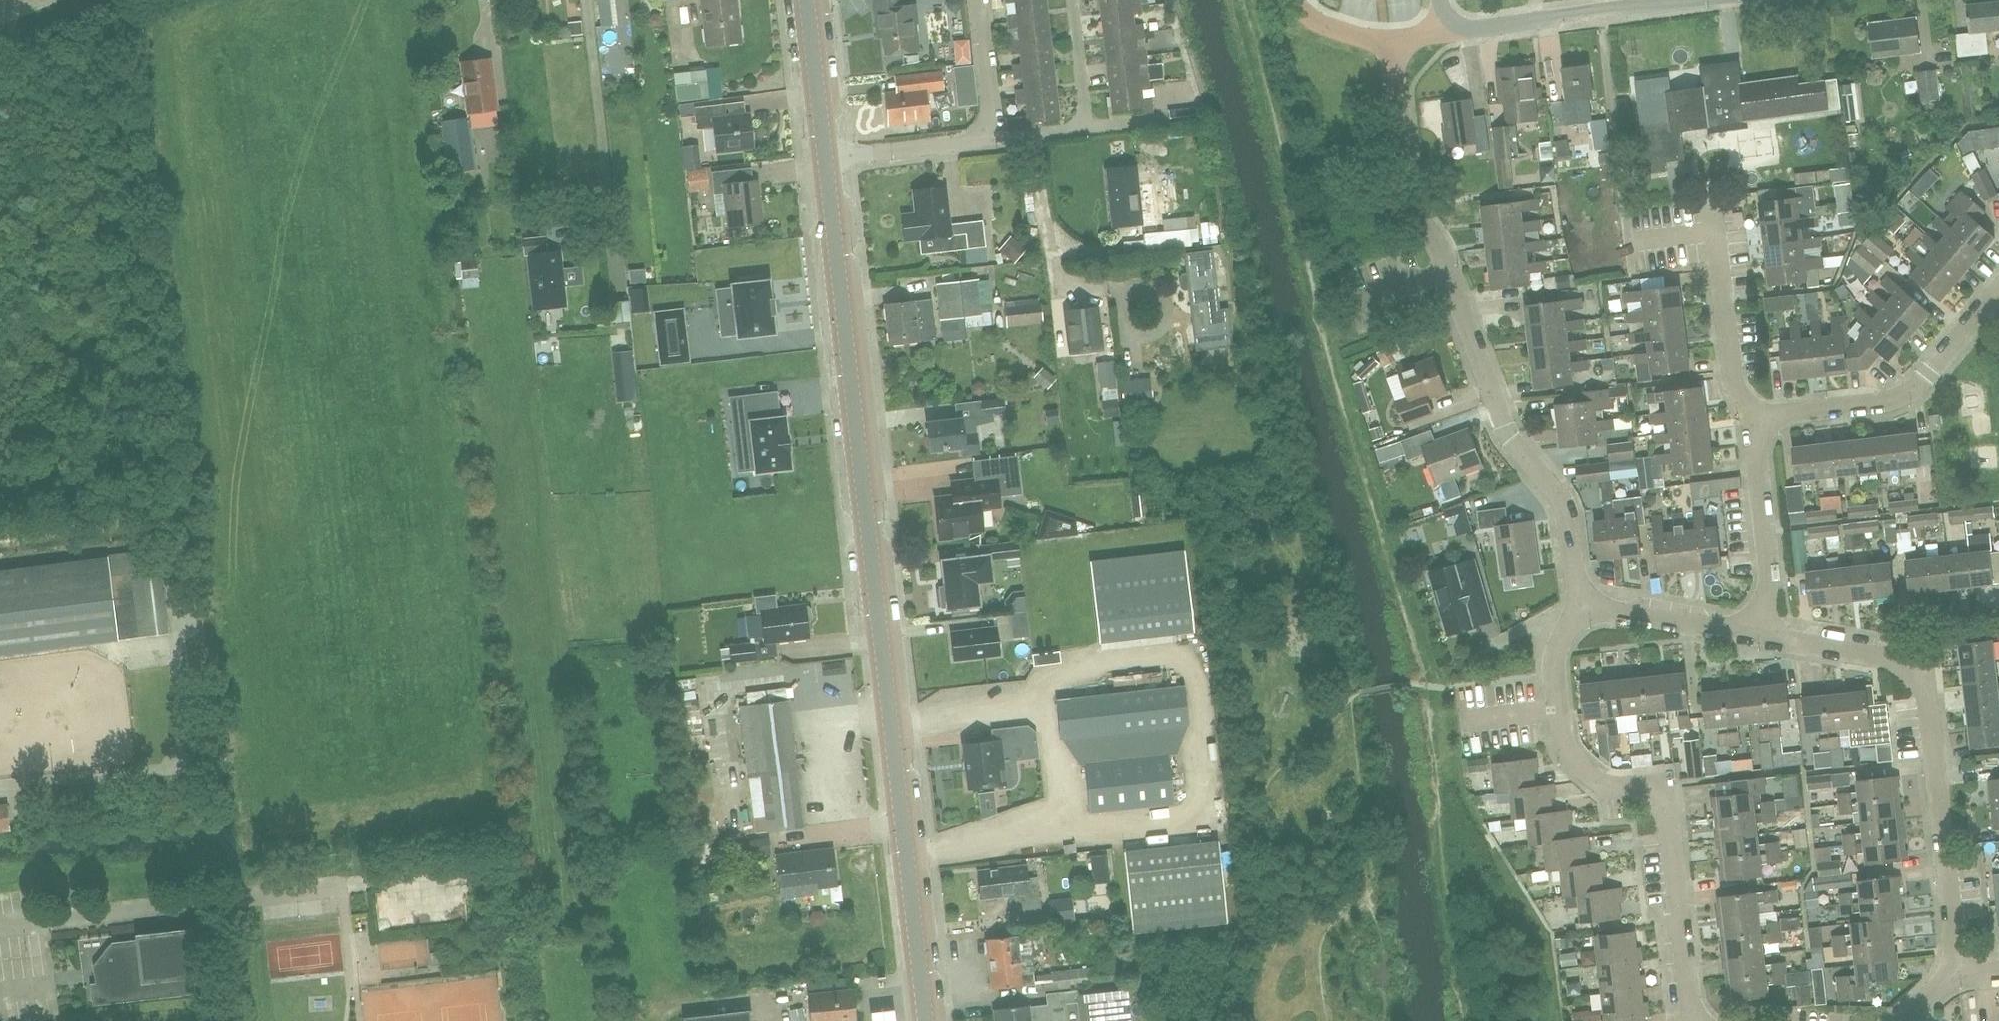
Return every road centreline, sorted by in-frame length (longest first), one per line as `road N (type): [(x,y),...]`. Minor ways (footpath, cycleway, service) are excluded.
road 1 (tertiary): [(925,1020),(825,161)]
road 2 (residential): [(1580,604),(1560,501),(1500,428),(1467,319),(1414,196),(1395,41)]
road 3 (residential): [(1698,1020),(1672,815),(1653,793),(1589,772),(1567,746),(1556,709),(1553,672),(1580,604)]
road 4 (residential): [(1955,966),(1924,690),(1909,665),(1761,630)]
road 5 (residential): [(1998,298),(1935,366),(1887,401),(1755,416)]
road 6 (residential): [(1451,20),(1476,30),(1696,0)]
road 7 (residential): [(1755,416),(1735,380),(1712,201)]
road 8 (residential): [(995,139),(1085,126),(1070,0)]
road 9 (residential): [(1761,630),(1769,591),(1755,416)]
road 10 (residential): [(1761,630),(1580,604)]
road 11 (residential): [(825,161),(995,139)]
road 12 (tertiary): [(825,161),(807,0)]
road 13 (residential): [(995,139),(979,0)]

